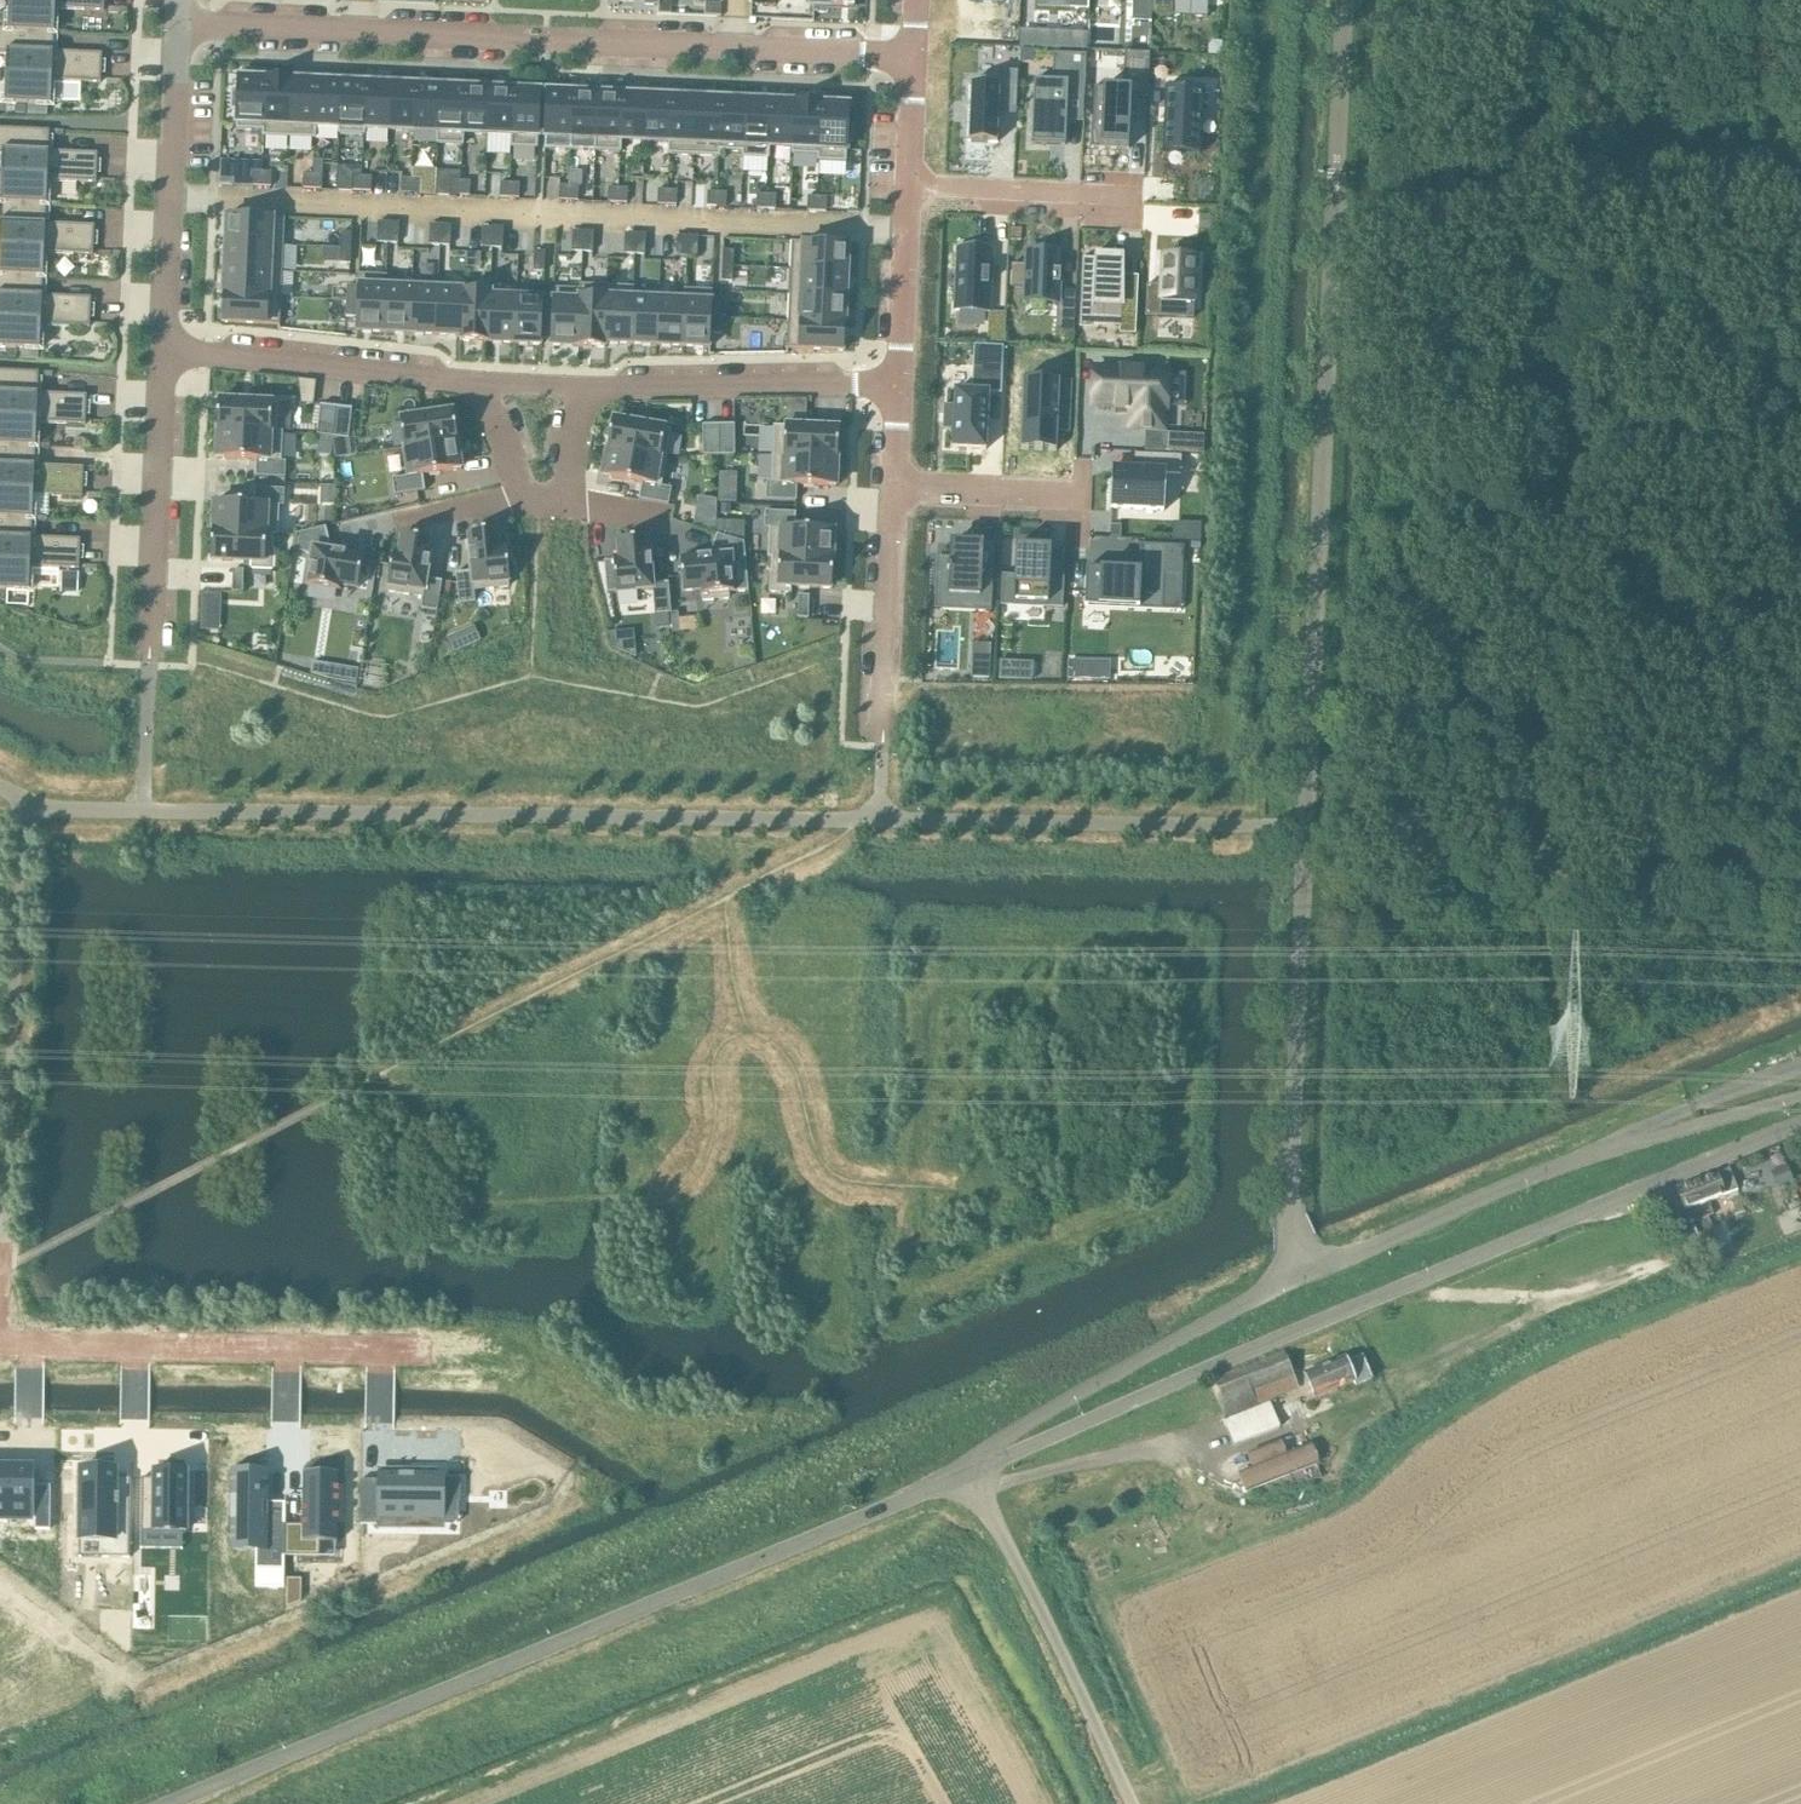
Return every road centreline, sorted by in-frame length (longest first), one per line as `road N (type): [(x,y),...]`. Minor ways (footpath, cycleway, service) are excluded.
road 1 (unclassified): [(1306,1275),(1290,1212),(1334,221)]
road 2 (unclassified): [(968,1475),(1800,1120)]
road 3 (unclassified): [(168,1803),(968,1475)]
road 4 (residential): [(179,24),(913,55)]
road 5 (unclassified): [(1306,1275),(1498,1187),(1630,1140),(1800,1096)]
road 6 (residential): [(431,1353),(1,1346)]
road 7 (unclassified): [(968,1475),(1015,1429),(1306,1275)]
road 8 (unclassified): [(1130,1803),(1013,1551),(968,1475)]
road 9 (residential): [(179,24),(165,351)]
road 10 (residential): [(477,383),(165,351)]
road 11 (residential): [(898,383),(587,387)]
road 12 (residential): [(165,351),(149,659)]
road 13 (residential): [(477,383),(525,504),(562,505),(587,387)]
road 14 (residential): [(882,749),(893,491)]
road 15 (residential): [(1085,462),(1083,501),(893,491)]
road 16 (residential): [(907,185),(1135,195)]
road 17 (unclassified): [(1344,0),(1334,221)]
road 18 (residential): [(898,383),(907,185)]
road 19 (residential): [(907,185),(913,55)]

